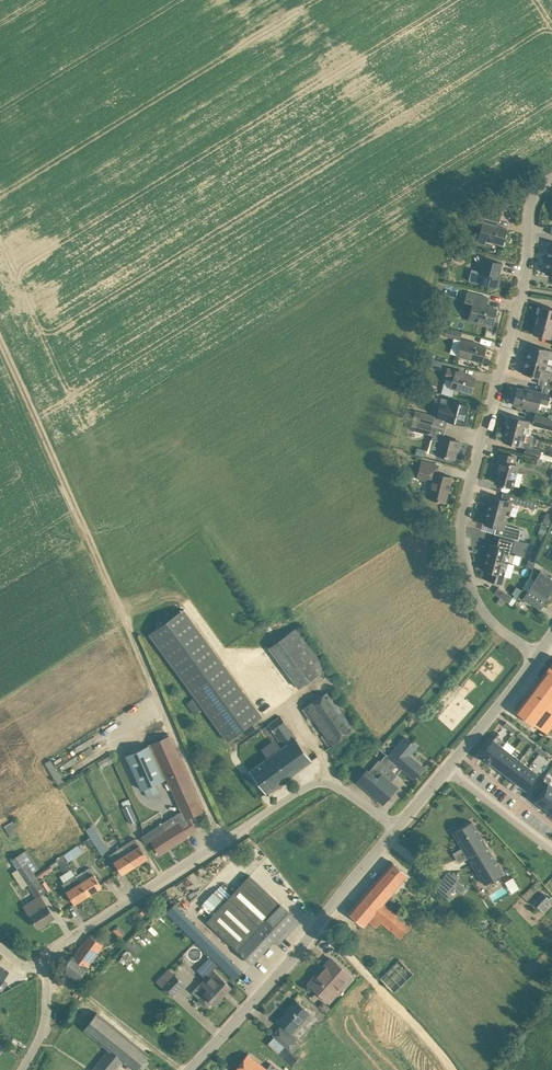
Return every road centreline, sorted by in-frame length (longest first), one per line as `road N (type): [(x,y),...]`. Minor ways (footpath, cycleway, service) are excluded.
road 1 (residential): [(538,657),(488,618),(461,537),(523,288),(531,201),(551,177)]
road 2 (residential): [(46,970),(63,943),(312,784),(329,784),(396,829)]
road 3 (track): [(0,341),(154,686)]
road 4 (tertiary): [(396,829),(189,1069)]
road 5 (track): [(453,1069),(319,924)]
road 6 (tertiary): [(538,657),(449,767)]
road 7 (residential): [(449,767),(551,847)]

